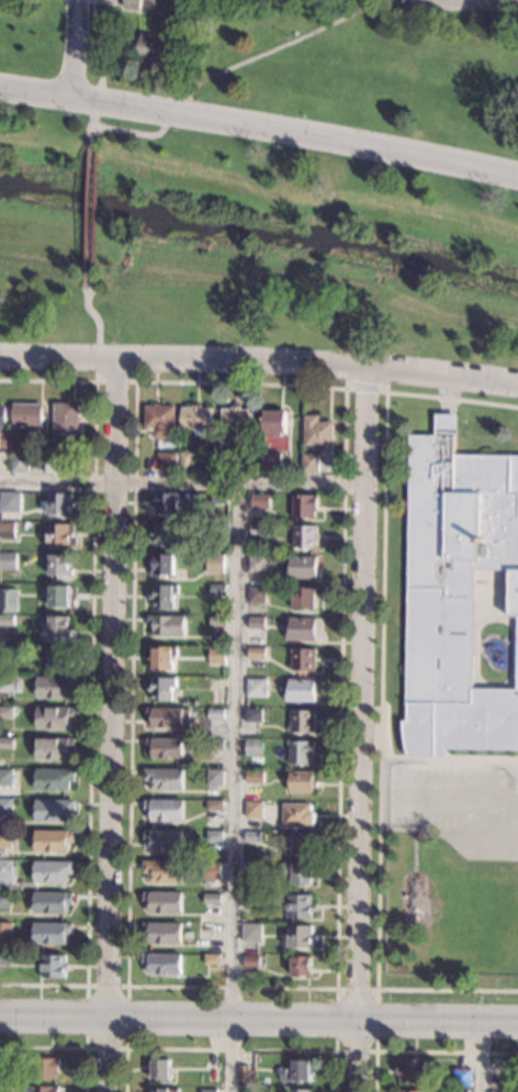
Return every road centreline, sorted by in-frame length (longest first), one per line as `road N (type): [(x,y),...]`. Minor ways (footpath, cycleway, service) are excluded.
road 1 (residential): [(108,1091),(119,355)]
road 2 (residential): [(355,1091),(369,369)]
road 3 (residential): [(517,176),(0,88)]
road 4 (residential): [(517,386),(316,360),(0,355)]
road 5 (tertiary): [(517,1021),(0,1015)]

